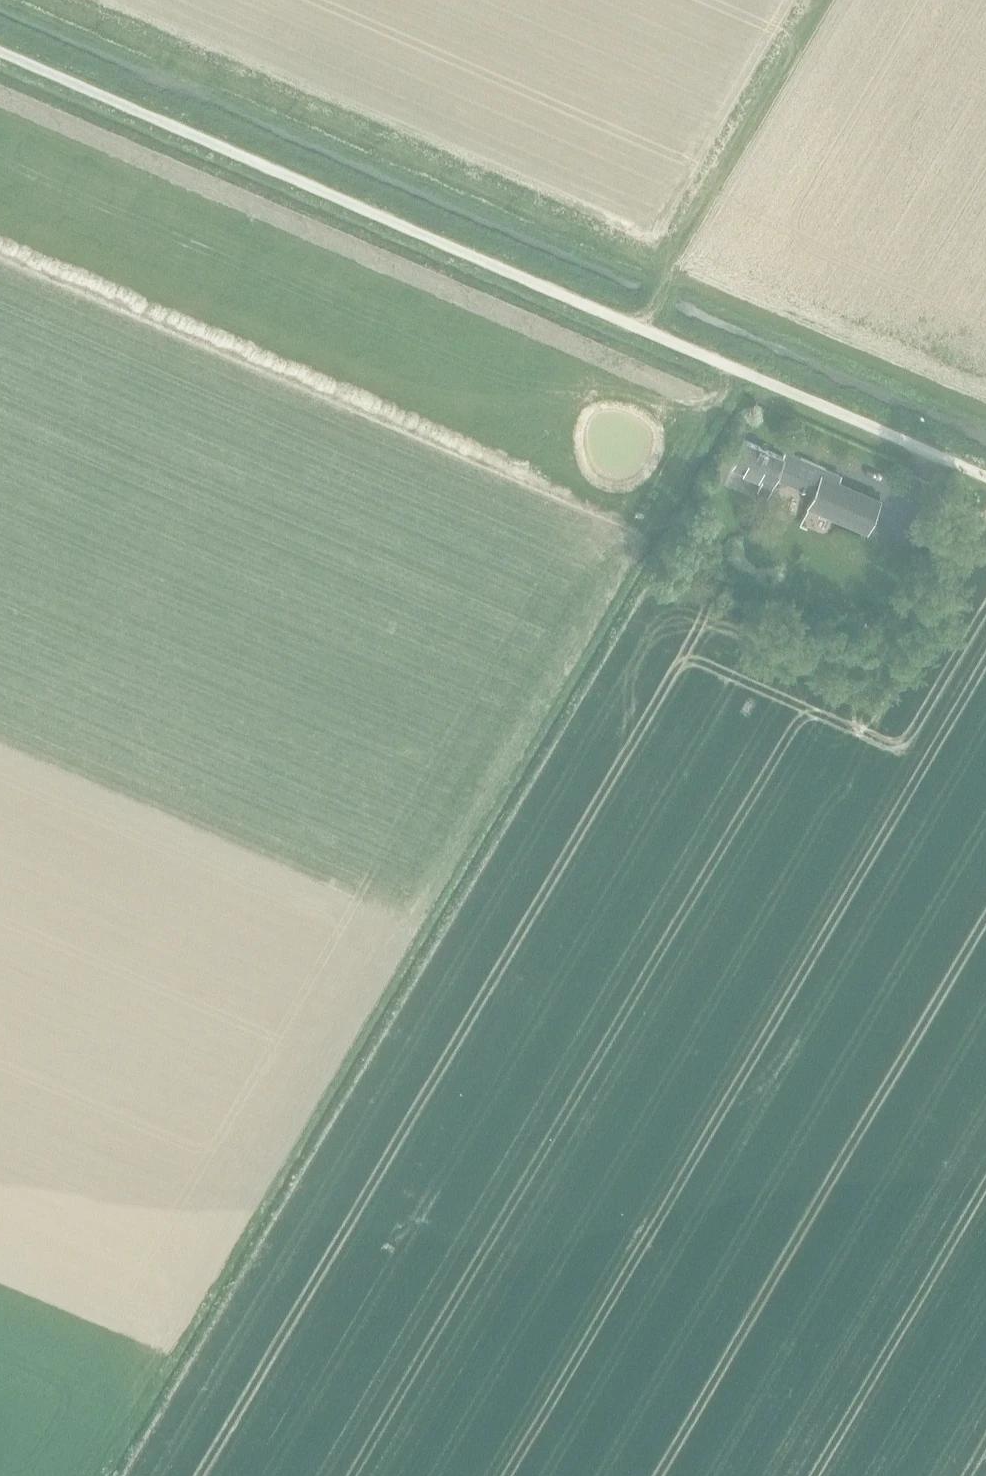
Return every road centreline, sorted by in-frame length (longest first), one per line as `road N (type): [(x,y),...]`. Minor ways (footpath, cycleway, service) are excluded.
road 1 (unclassified): [(985,473),(0,45)]

